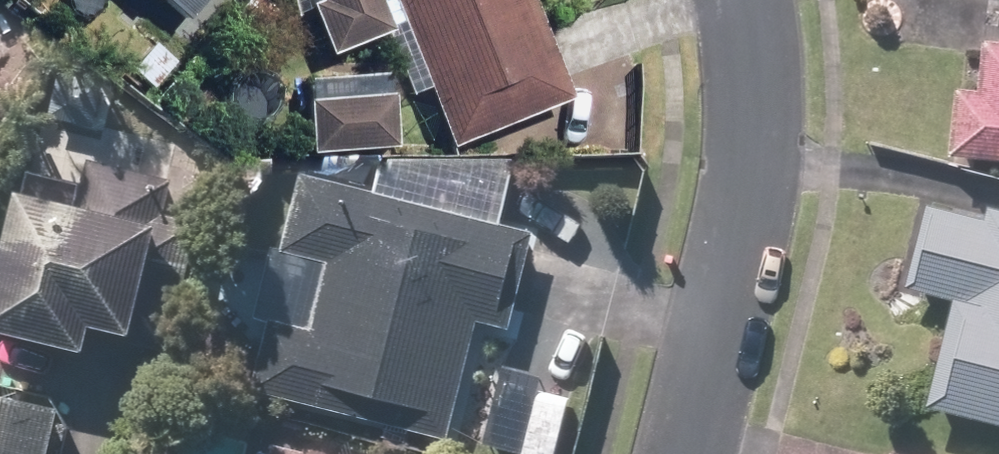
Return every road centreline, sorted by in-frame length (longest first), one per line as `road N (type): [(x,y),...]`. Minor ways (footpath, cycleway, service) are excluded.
road 1 (residential): [(728,0),(749,115),(746,209),(686,453)]

